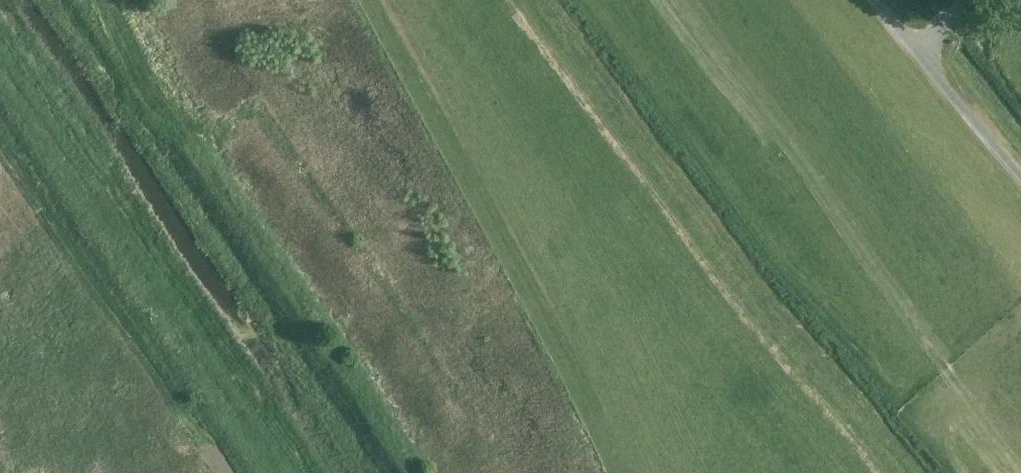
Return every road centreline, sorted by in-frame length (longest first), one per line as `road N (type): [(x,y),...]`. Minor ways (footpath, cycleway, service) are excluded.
road 1 (track): [(321,472),(6,0)]
road 2 (track): [(365,0),(614,472)]
road 3 (track): [(1020,168),(927,50)]

